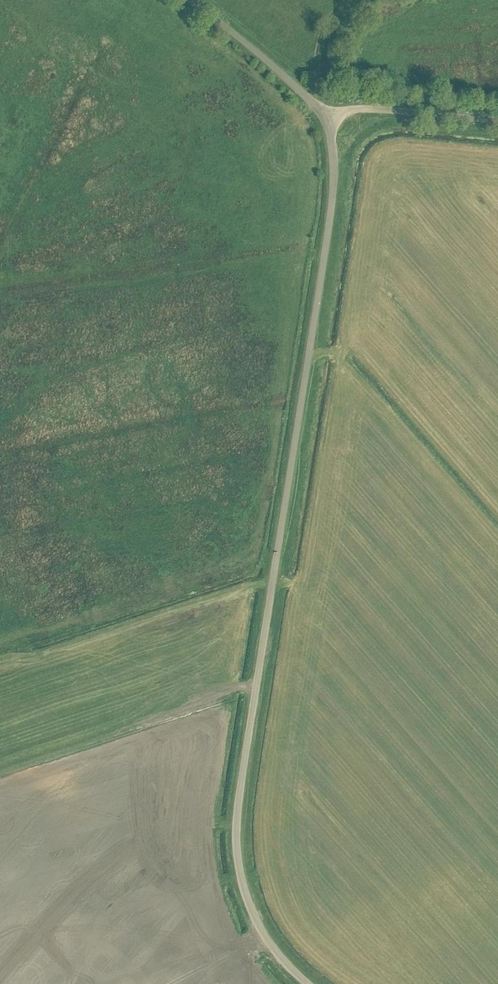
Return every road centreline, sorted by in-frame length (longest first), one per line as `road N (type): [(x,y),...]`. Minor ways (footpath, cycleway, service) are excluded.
road 1 (unclassified): [(308,983),(254,917),(236,844),(330,213),(326,119)]
road 2 (unclassified): [(326,119),(190,0)]
road 3 (unclassified): [(326,119),(355,109),(497,120)]
road 4 (track): [(361,0),(326,45),(326,119)]

